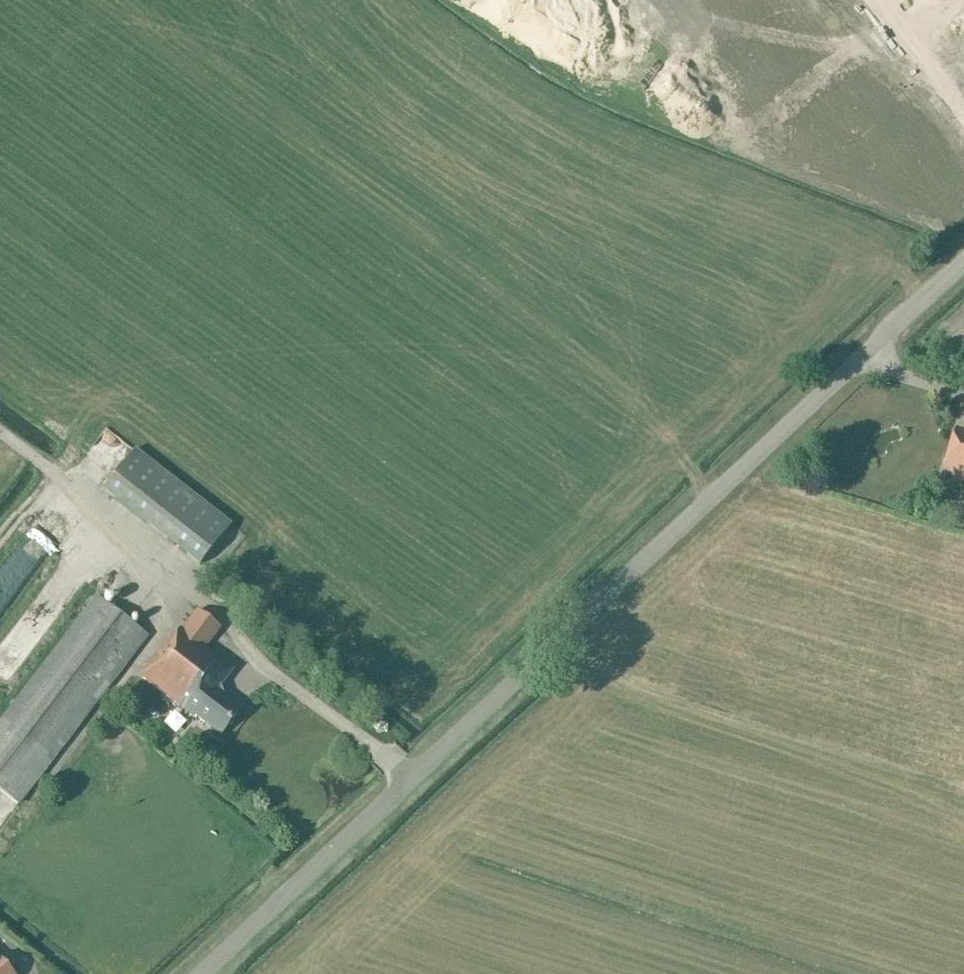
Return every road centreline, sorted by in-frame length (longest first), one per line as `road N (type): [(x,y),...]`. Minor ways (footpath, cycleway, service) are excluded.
road 1 (unclassified): [(205,973),(963,266)]

